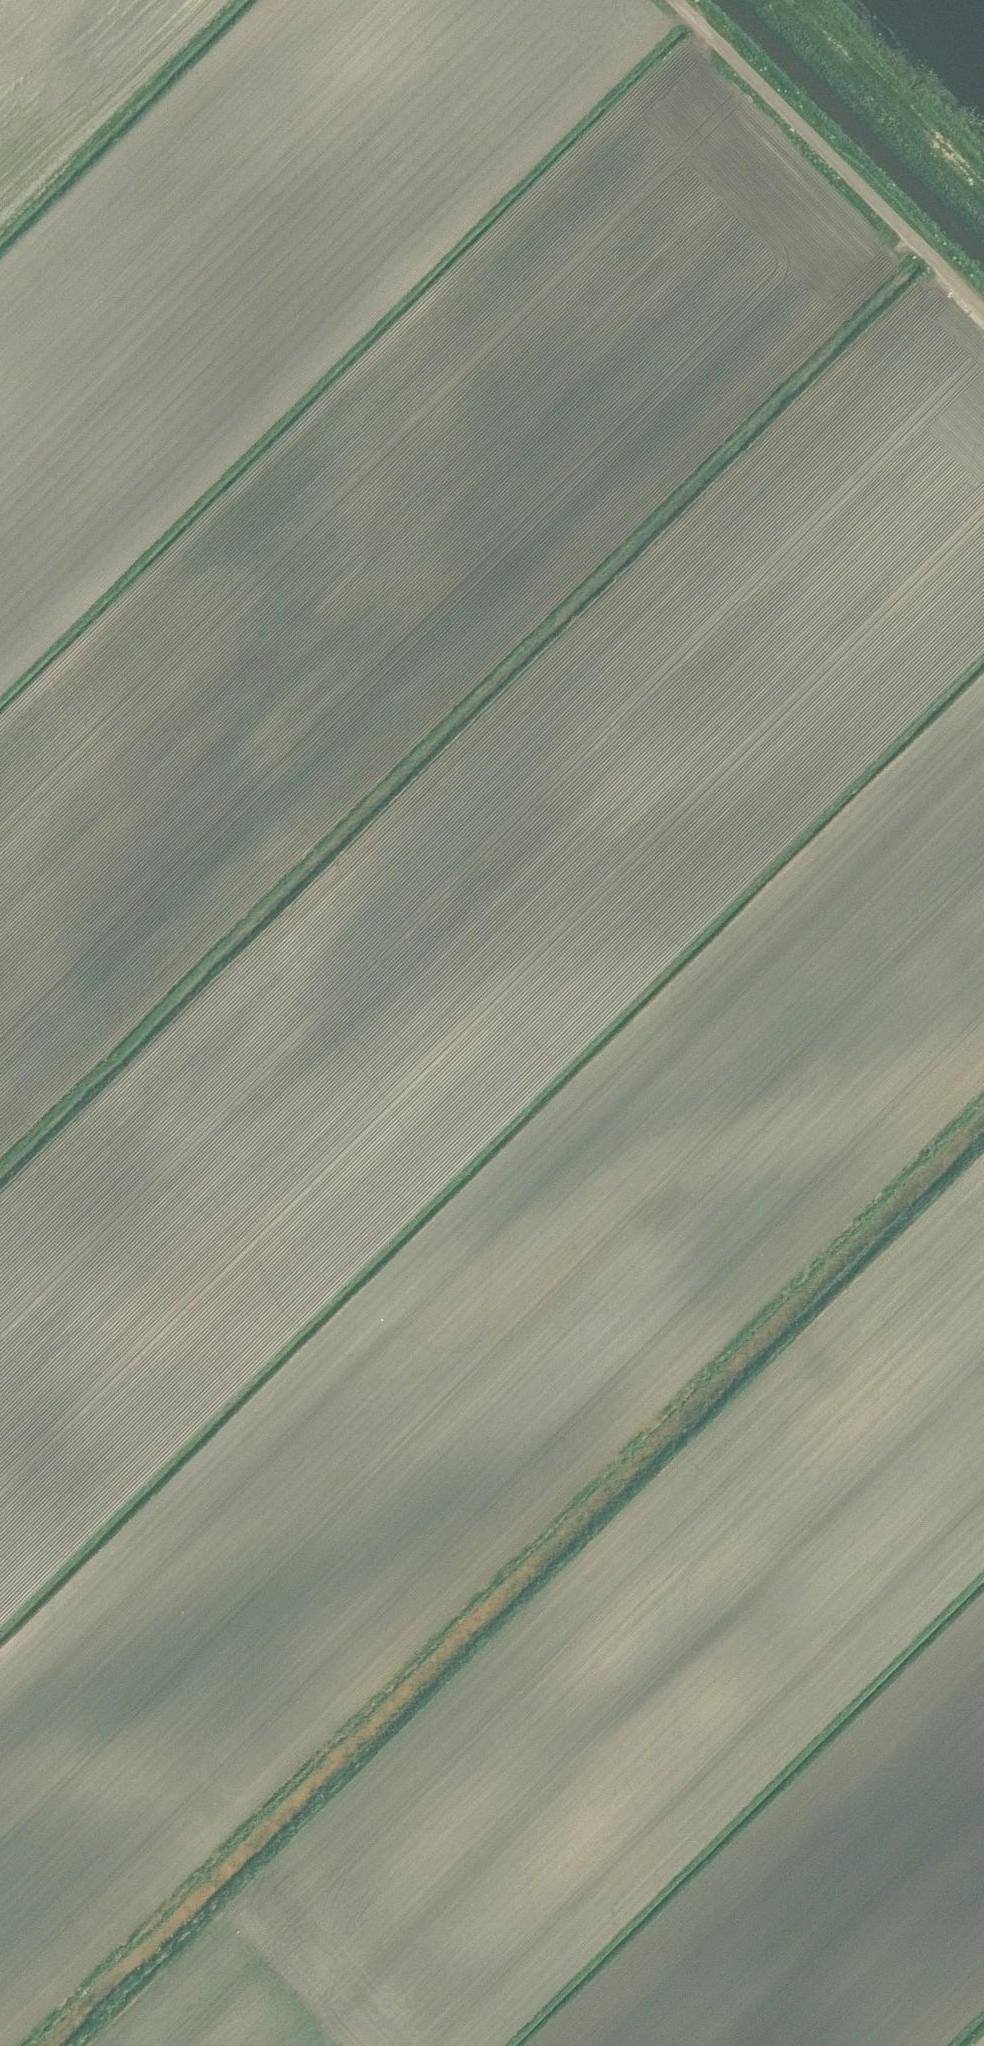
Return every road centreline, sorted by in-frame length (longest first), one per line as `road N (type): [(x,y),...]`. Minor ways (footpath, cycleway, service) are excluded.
road 1 (unclassified): [(983,303),(680,0)]

